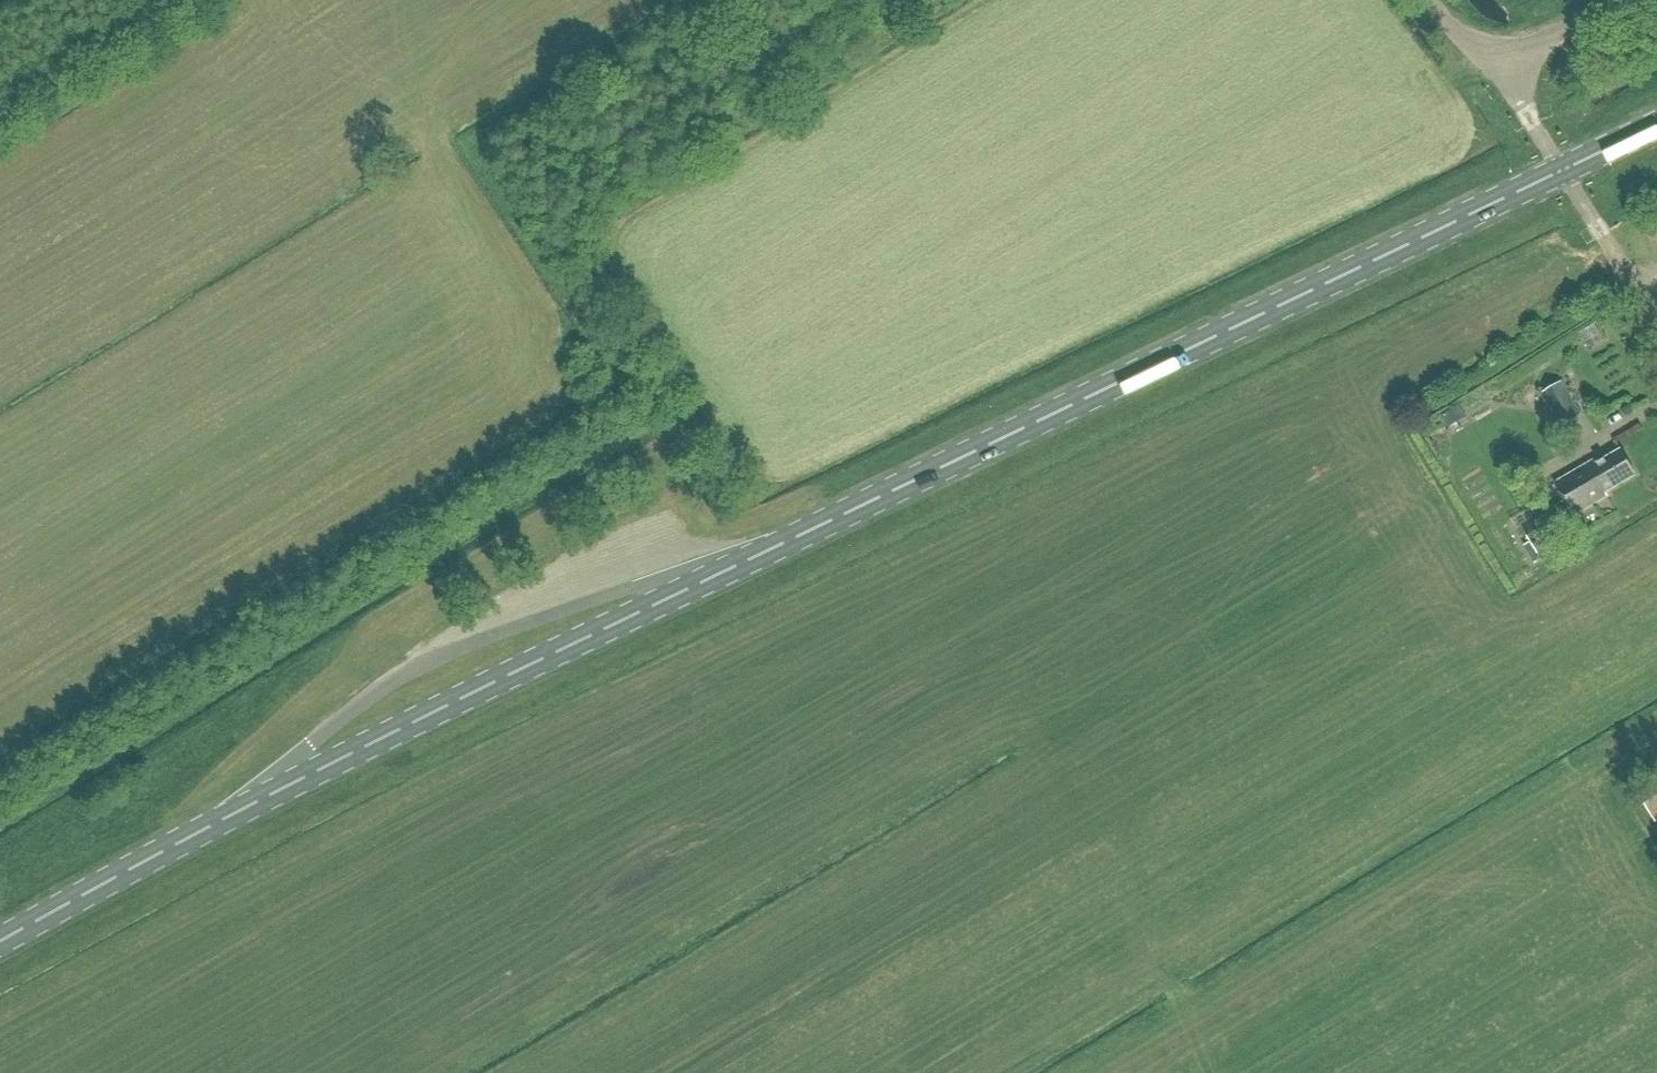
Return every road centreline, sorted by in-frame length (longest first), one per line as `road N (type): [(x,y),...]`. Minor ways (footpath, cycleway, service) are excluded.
road 1 (primary): [(0,939),(508,675),(1562,170)]
road 2 (unclassified): [(1562,170),(1656,318)]
road 3 (unclassified): [(1489,68),(1630,0)]
road 4 (unclassified): [(1562,170),(1489,68)]

